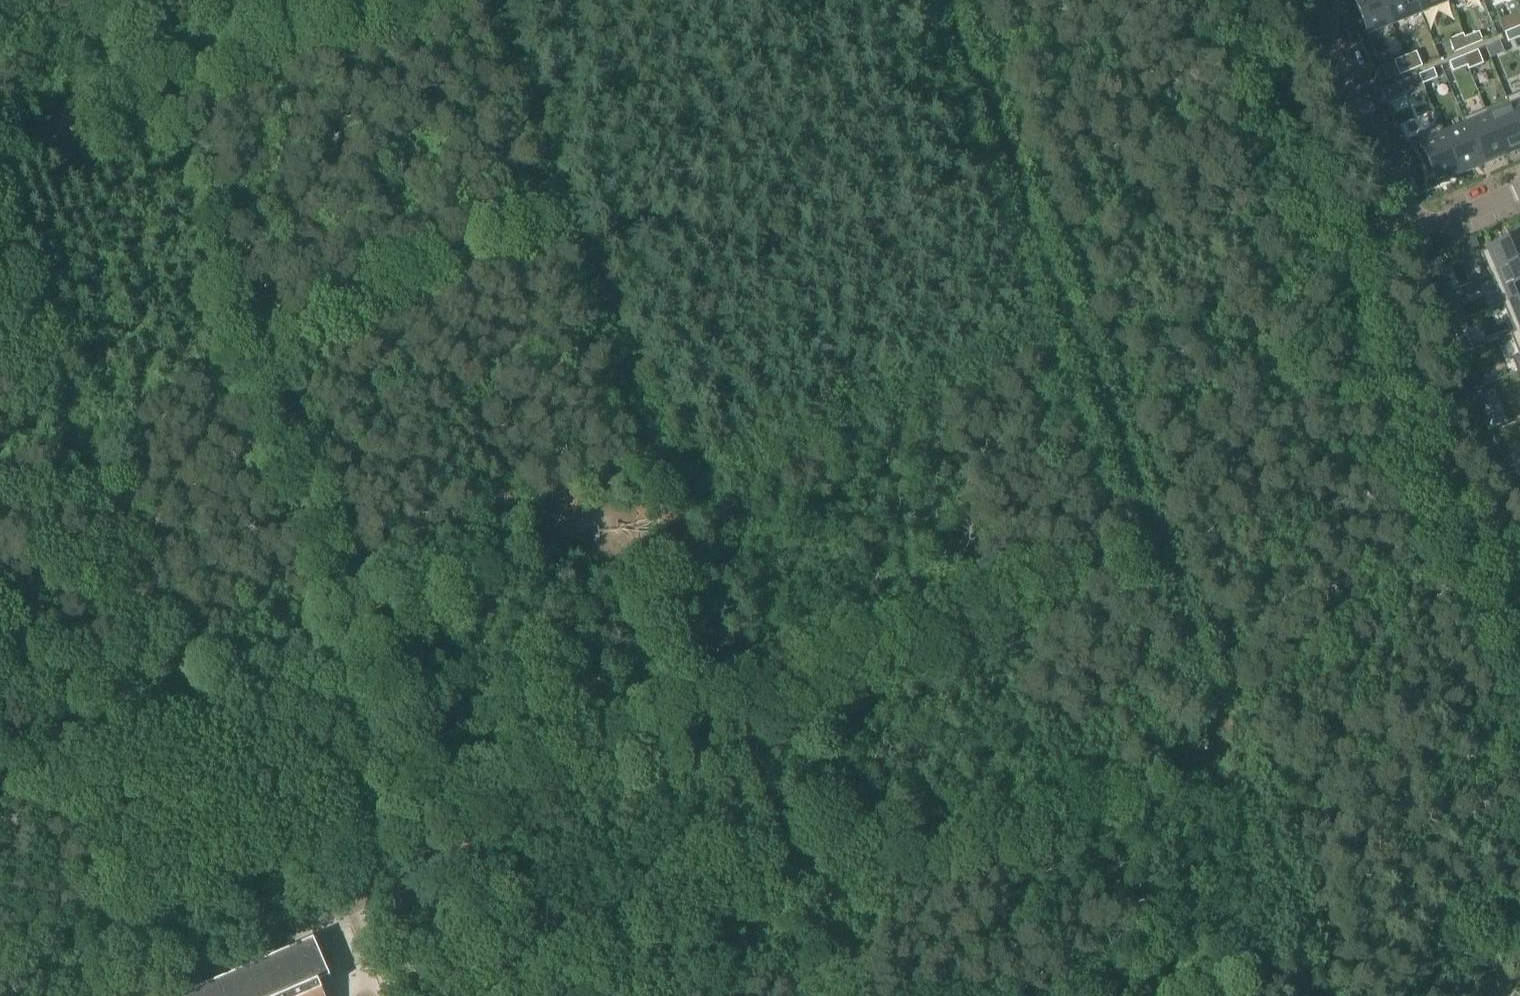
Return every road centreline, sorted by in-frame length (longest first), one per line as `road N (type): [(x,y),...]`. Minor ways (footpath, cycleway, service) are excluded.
road 1 (residential): [(1318,0),(1412,217),(1440,223),(1519,192)]

